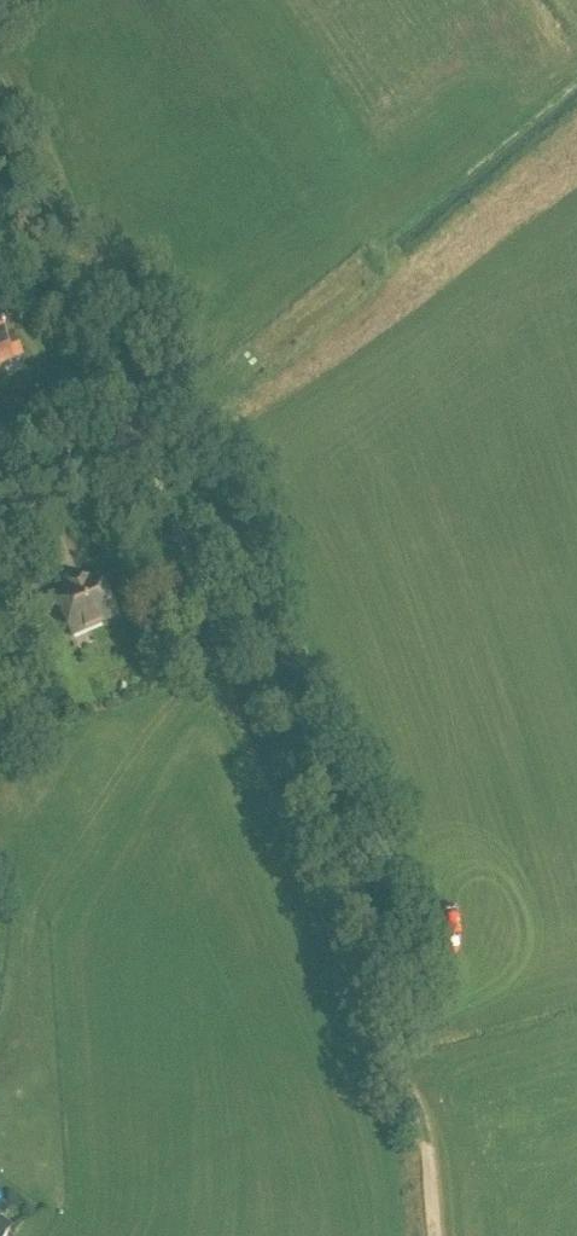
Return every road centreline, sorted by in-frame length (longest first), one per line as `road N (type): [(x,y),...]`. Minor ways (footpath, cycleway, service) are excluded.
road 1 (track): [(428,1235),(407,1082),(104,354),(50,204),(38,145),(0,75)]
road 2 (residential): [(0,445),(118,389)]

